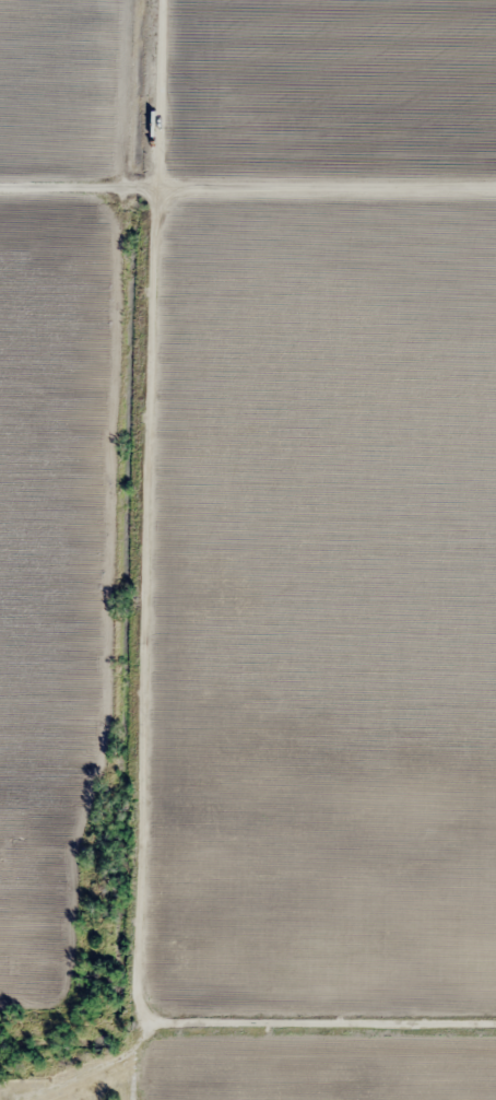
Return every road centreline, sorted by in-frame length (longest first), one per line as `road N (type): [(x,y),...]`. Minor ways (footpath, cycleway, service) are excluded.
road 1 (track): [(120,1099),(134,0)]
road 2 (track): [(0,192),(495,189)]
road 3 (track): [(121,1042),(495,1039)]

